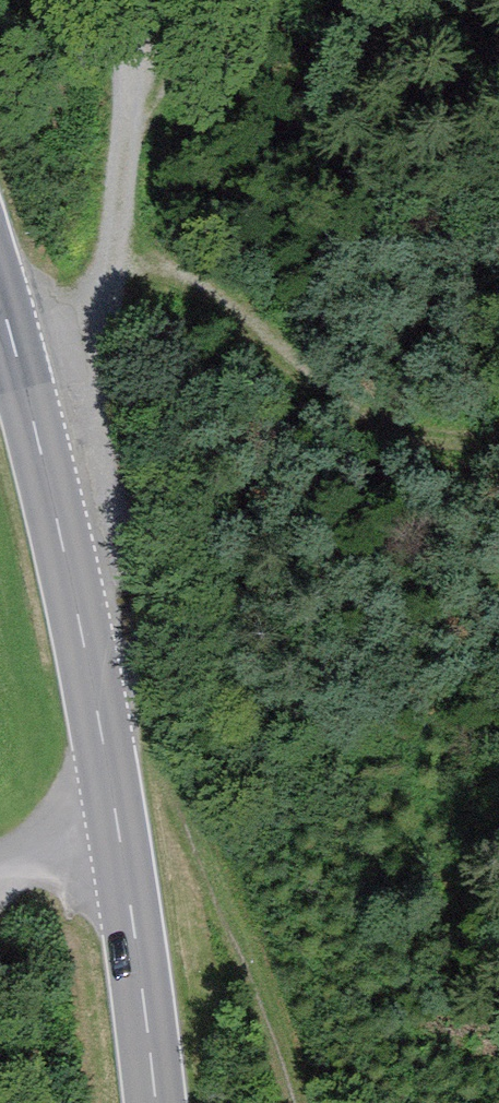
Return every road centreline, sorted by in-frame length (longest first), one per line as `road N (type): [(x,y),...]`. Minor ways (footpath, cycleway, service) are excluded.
road 1 (tertiary): [(0,304),(83,629),(119,832),(153,1102)]
road 2 (track): [(135,0),(124,275),(109,387),(37,427)]
road 3 (track): [(119,832),(0,866)]

